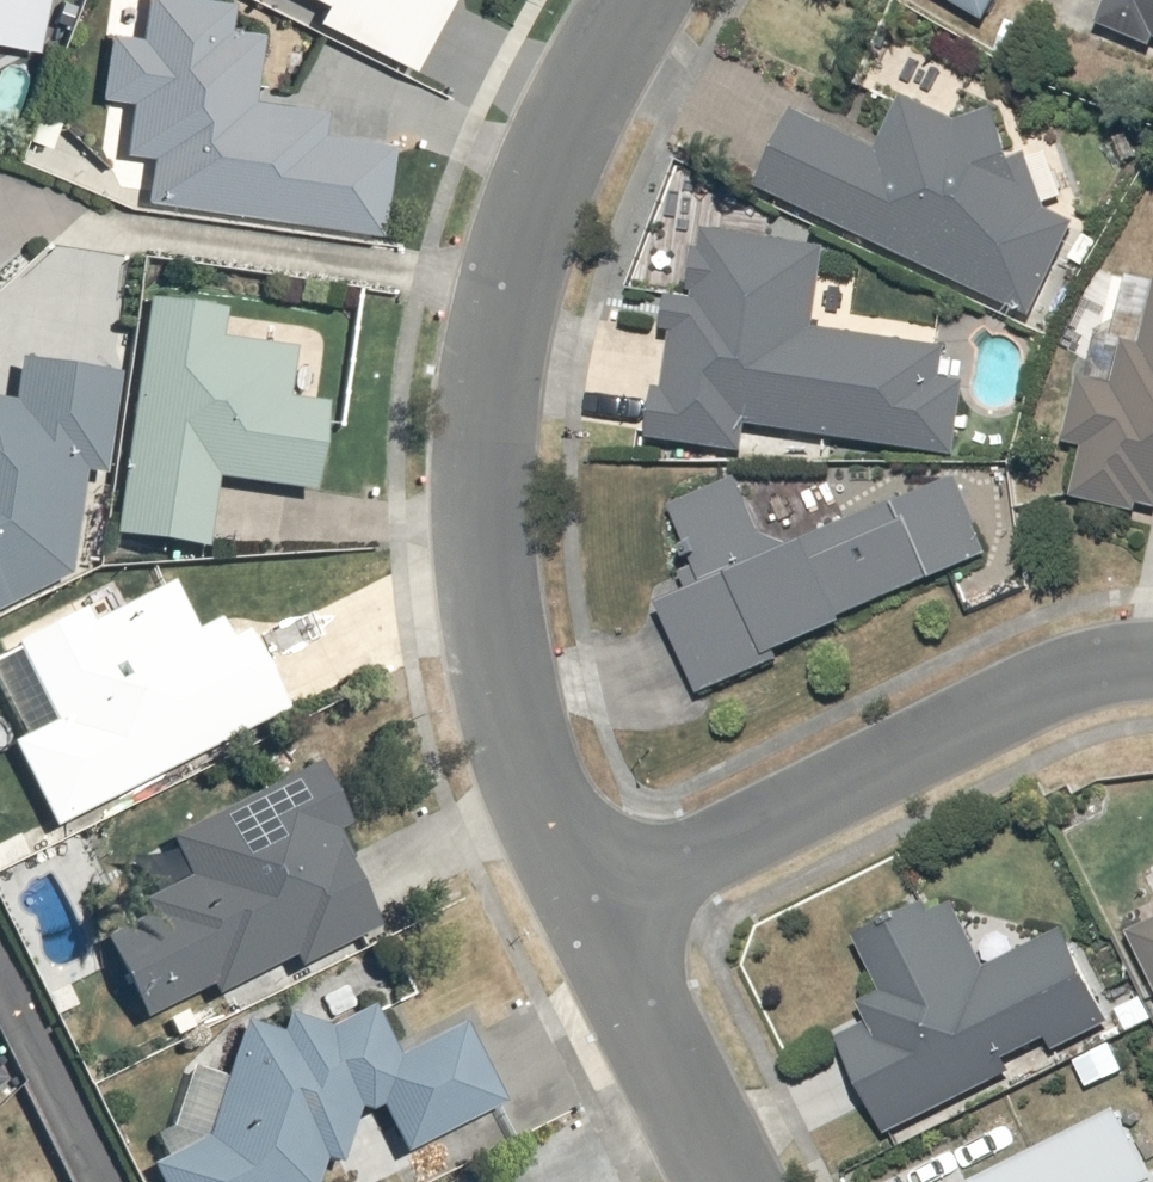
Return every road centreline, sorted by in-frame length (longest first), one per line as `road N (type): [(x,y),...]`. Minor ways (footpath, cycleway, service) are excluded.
road 1 (residential): [(595,907),(524,765),(493,645),(480,514),(483,401),(500,289),(539,171),(635,0)]
road 2 (residential): [(595,907),(1036,683),(1152,659)]
road 3 (residential): [(727,1181),(595,907)]

